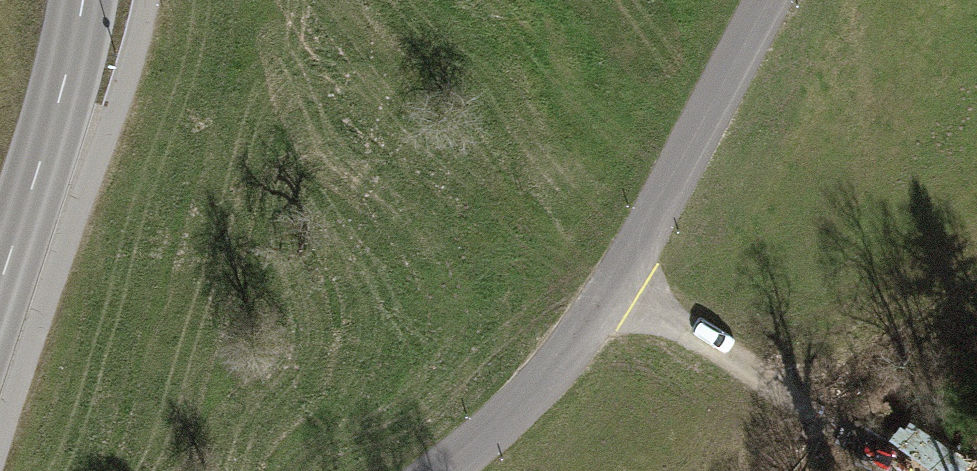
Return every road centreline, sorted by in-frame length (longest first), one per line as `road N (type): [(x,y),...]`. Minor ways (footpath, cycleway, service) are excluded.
road 1 (unclassified): [(767,0),(616,282),(559,364),(442,470)]
road 2 (track): [(616,282),(908,470)]
road 3 (tertiary): [(0,287),(83,0)]

